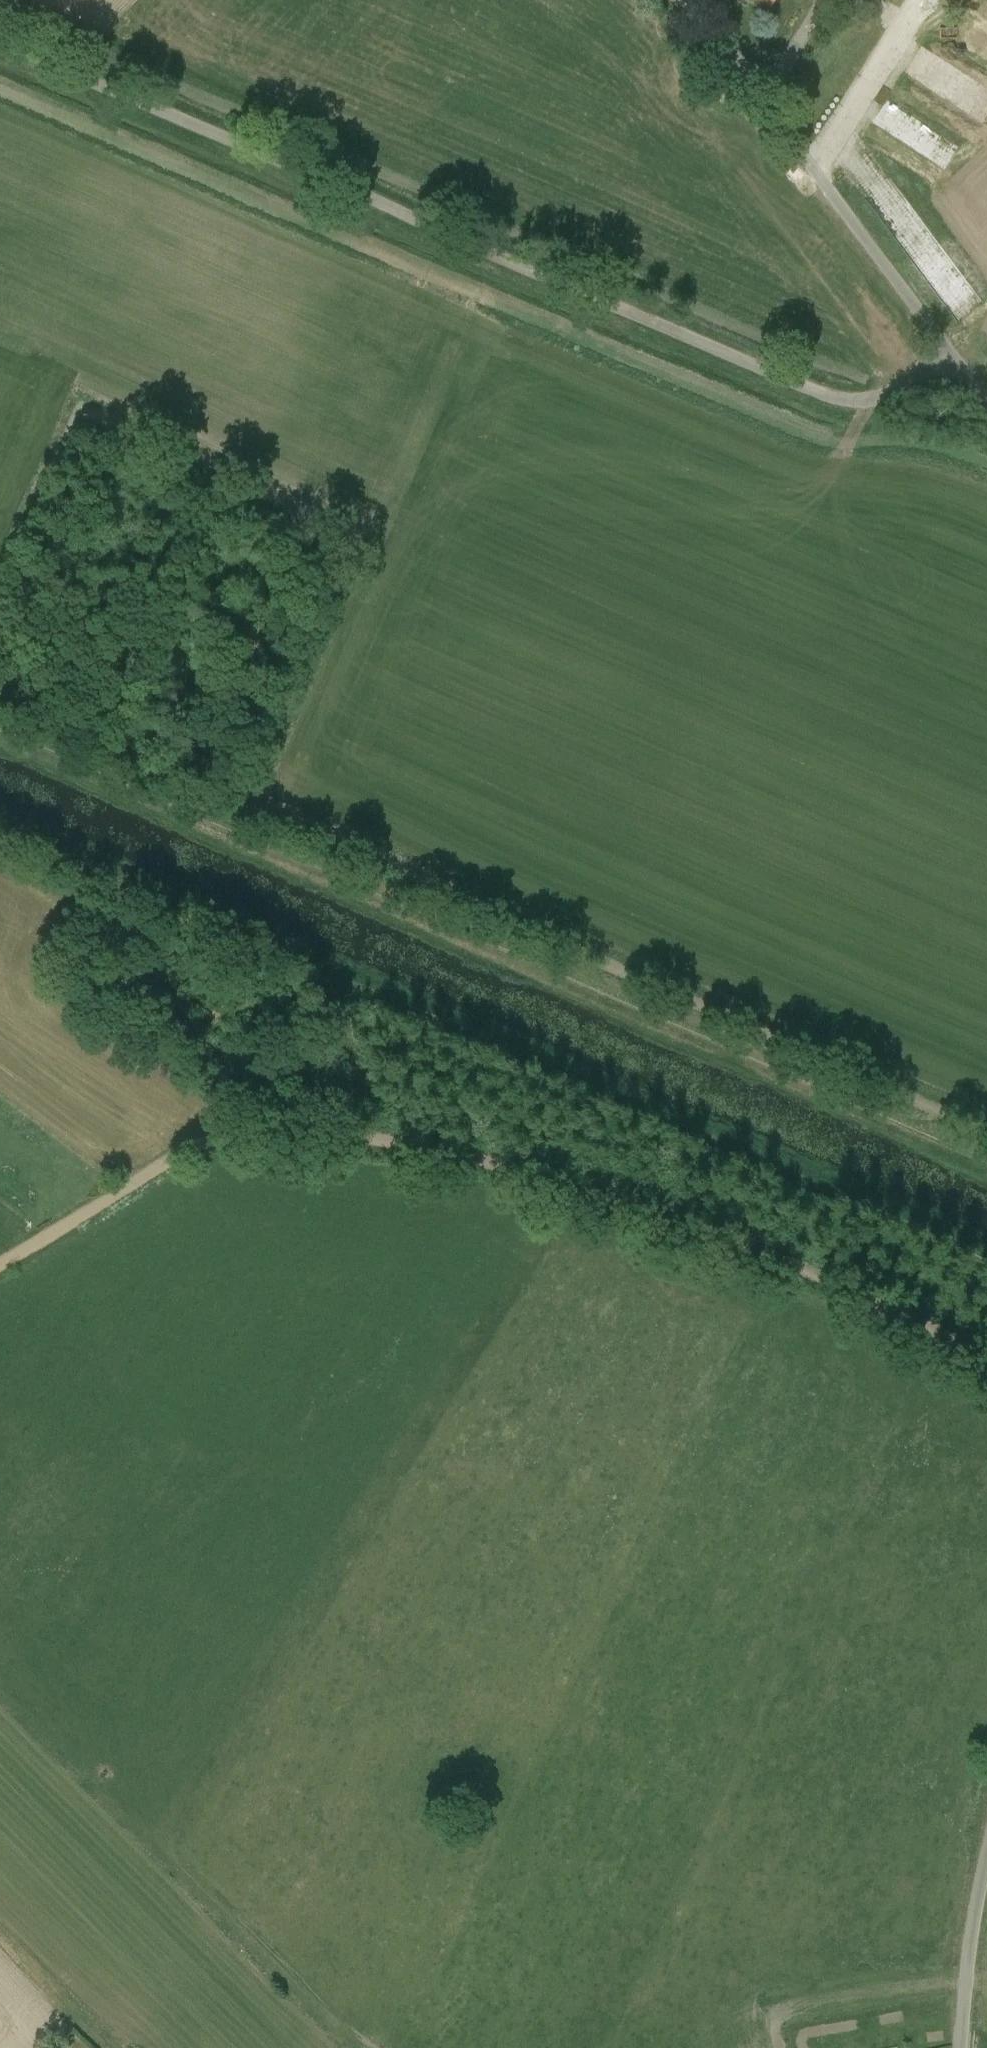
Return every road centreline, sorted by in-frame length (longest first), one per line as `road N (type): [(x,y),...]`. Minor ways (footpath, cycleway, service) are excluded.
road 1 (unclassified): [(986,397),(953,360),(879,398),(838,399),(0,42)]
road 2 (track): [(986,1357),(824,1275),(601,1192),(503,1158),(365,1127),(223,1134),(156,1163),(0,1259)]
road 3 (unclassified): [(963,2047),(986,1862)]

